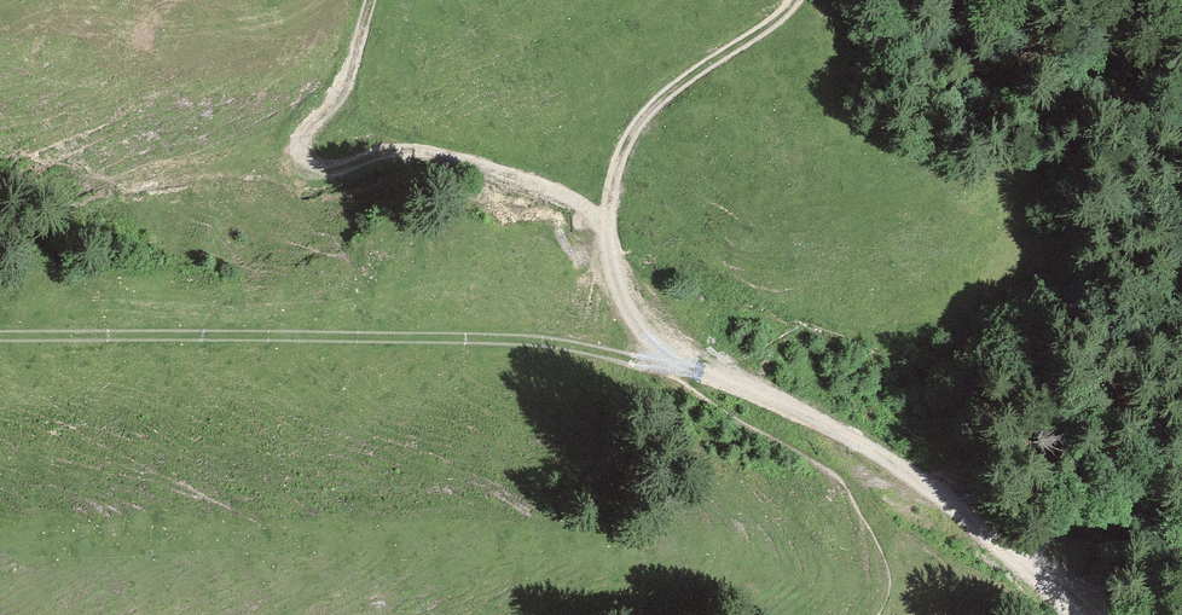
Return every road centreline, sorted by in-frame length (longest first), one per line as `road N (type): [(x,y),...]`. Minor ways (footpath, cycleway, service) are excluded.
road 1 (track): [(666,358),(536,340),(0,337)]
road 2 (track): [(608,223),(548,190),(430,152),(332,169),(304,161),(300,141),(344,89),(371,0)]
road 3 (track): [(666,358),(804,414),(932,483),(1072,614)]
road 4 (track): [(793,0),(660,100),(621,155),(608,223),(615,261),(634,313),(666,358)]

